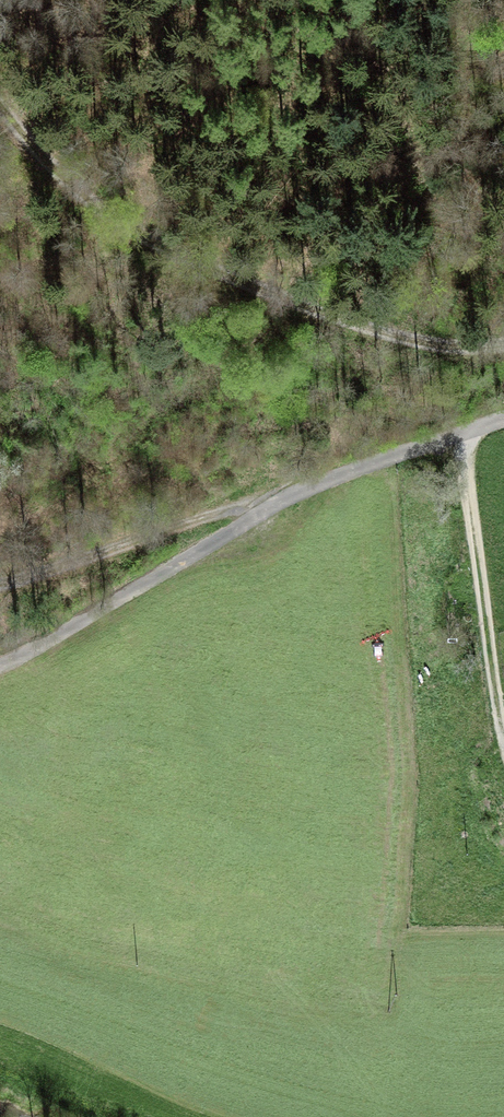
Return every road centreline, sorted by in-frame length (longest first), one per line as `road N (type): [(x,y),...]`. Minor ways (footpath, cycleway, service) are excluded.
road 1 (track): [(0,103),(67,180),(140,236),(204,268),(412,341),(454,349),(503,343)]
road 2 (track): [(0,666),(273,505),(503,419)]
road 3 (track): [(503,742),(461,433)]
road 4 (track): [(0,584),(273,505)]

